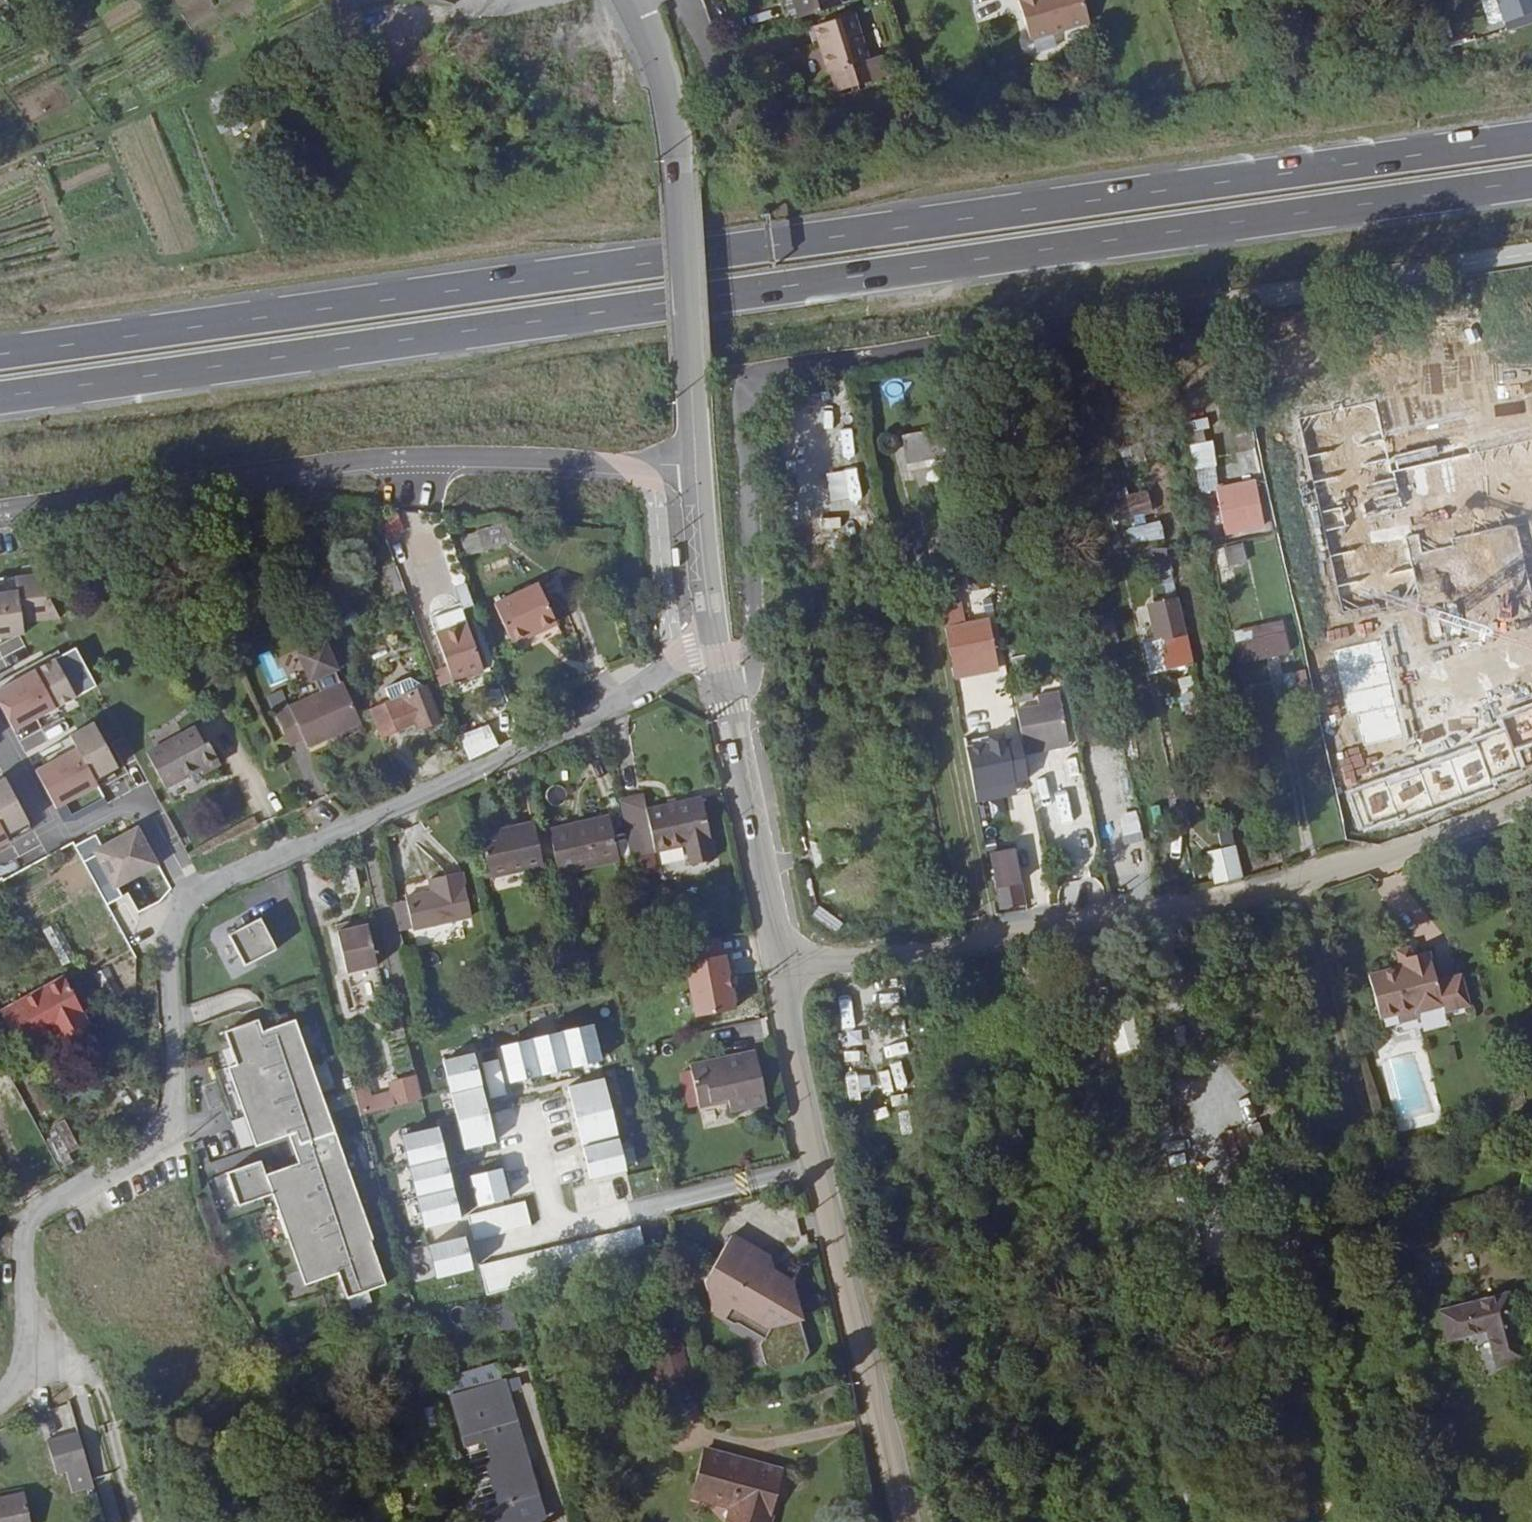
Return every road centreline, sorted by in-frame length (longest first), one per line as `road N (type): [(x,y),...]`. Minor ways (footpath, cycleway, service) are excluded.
road 1 (trunk): [(1531,135),(0,351)]
road 2 (trunk): [(0,397),(1531,184)]
road 3 (residential): [(777,970),(1227,902),(1531,791)]
road 4 (residential): [(711,656),(752,644),(743,412),(759,383),(781,368),(1215,301)]
road 5 (residential): [(0,511),(363,458),(693,458)]
road 6 (residential): [(0,1384),(20,1367),(23,1213),(163,1134),(179,1081),(171,936),(192,901)]
road 7 (residential): [(192,901),(214,883),(511,755),(631,685),(711,656)]
road 8 (tertiary): [(903,1521),(878,1397),(806,1132),(777,970)]
road 9 (tertiary): [(693,458),(668,91),(632,0)]
road 10 (tertiary): [(777,970),(739,760),(711,656)]
road 11 (residential): [(192,901),(149,814),(136,808),(56,835),(0,735)]
road 12 (tertiary): [(711,656),(693,458)]

